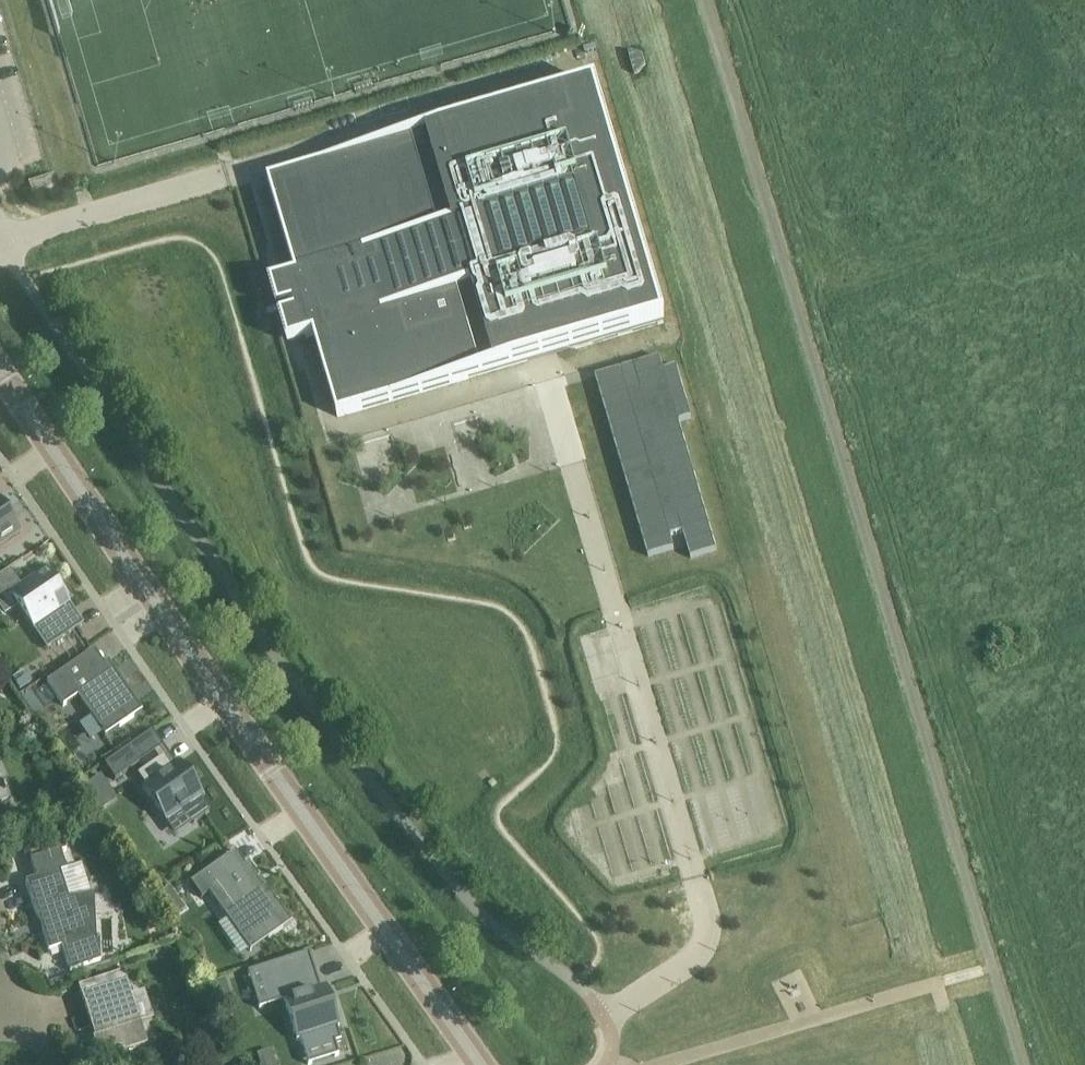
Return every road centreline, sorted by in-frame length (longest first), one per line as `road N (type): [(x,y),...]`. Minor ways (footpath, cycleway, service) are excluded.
road 1 (tertiary): [(484,1064),(0,368)]

